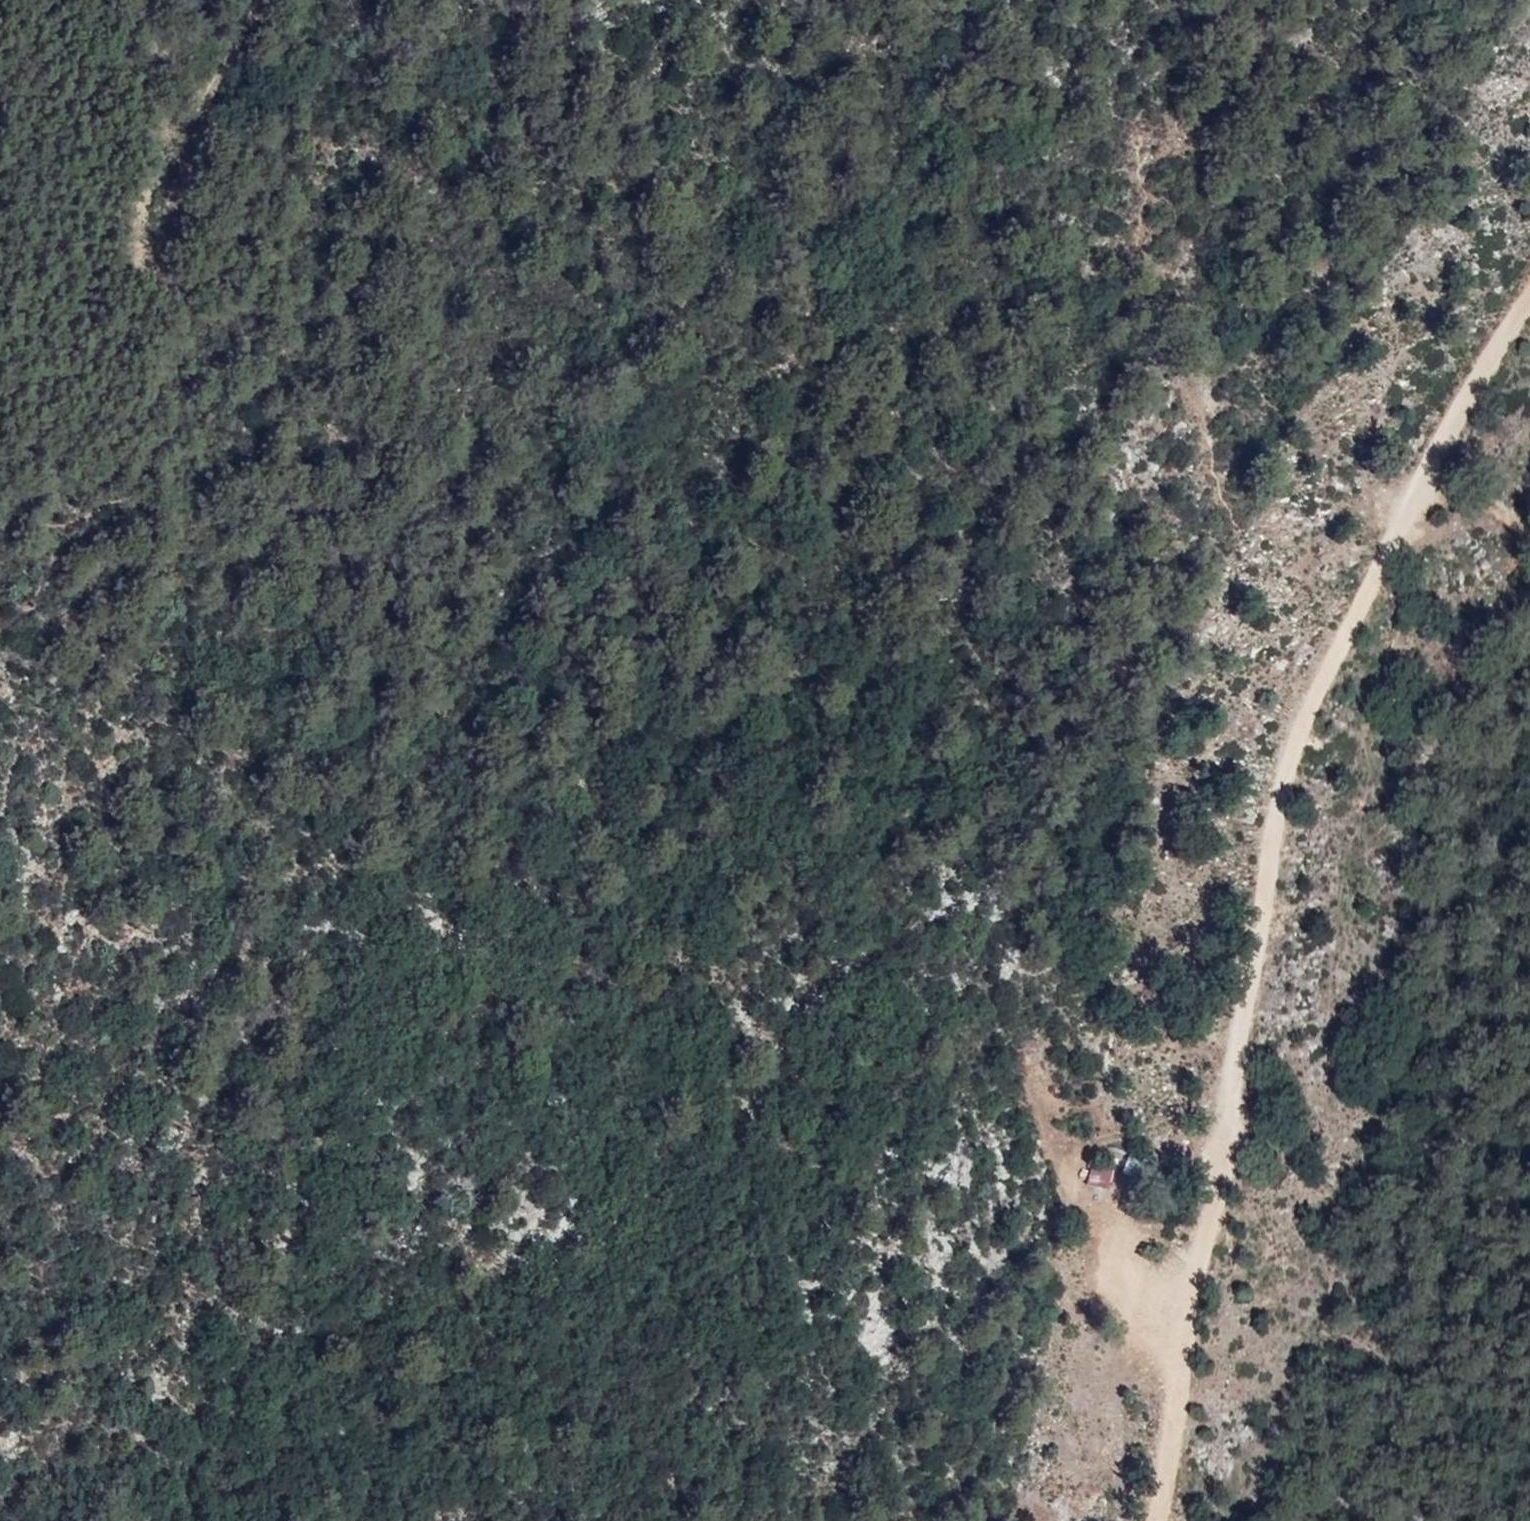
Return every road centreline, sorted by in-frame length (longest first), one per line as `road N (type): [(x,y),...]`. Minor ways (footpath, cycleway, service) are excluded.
road 1 (track): [(1161,1520),(1244,1027),(1303,736),(1428,451),(1529,302)]
road 2 (track): [(1185,1380),(1079,1190),(1029,1059)]

